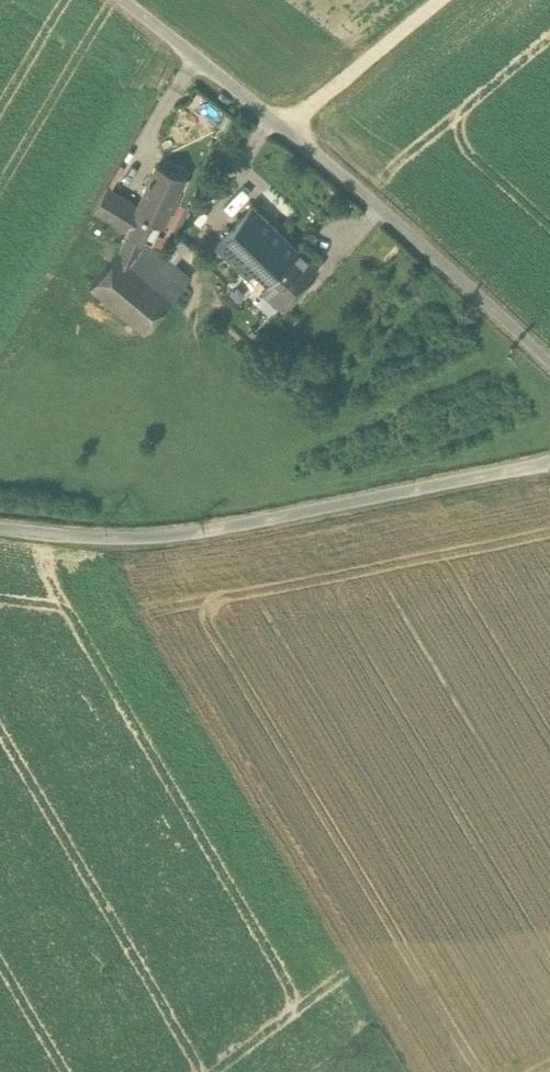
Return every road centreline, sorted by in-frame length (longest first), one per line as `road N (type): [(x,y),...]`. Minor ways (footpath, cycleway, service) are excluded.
road 1 (unclassified): [(111,0),(472,289),(549,362)]
road 2 (unclassified): [(0,522),(141,540),(549,459)]

